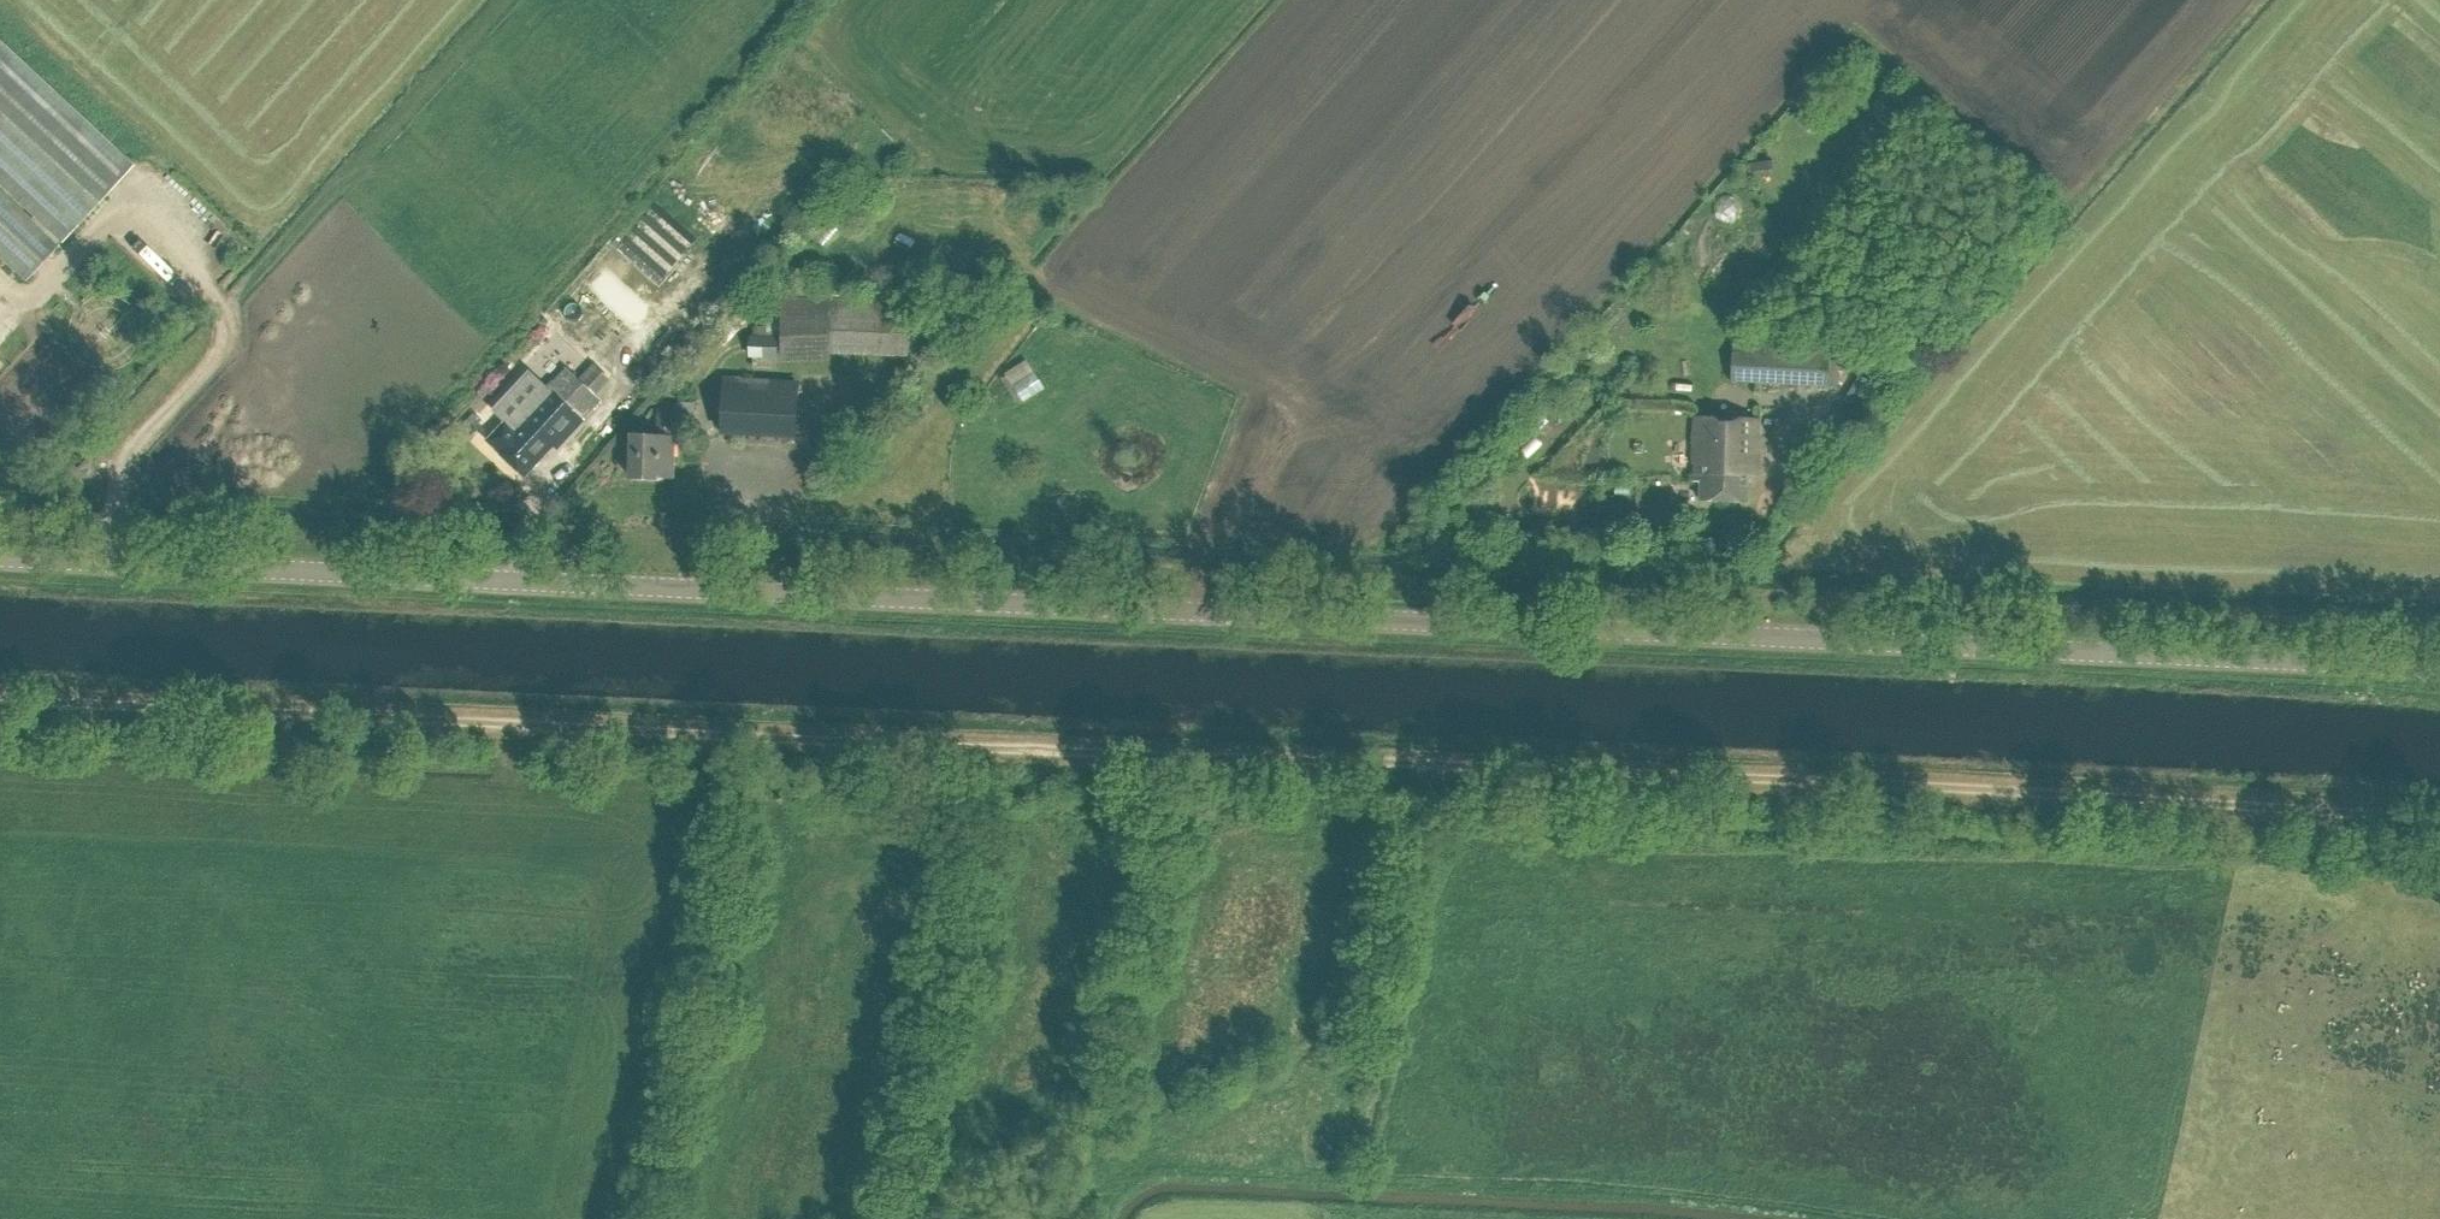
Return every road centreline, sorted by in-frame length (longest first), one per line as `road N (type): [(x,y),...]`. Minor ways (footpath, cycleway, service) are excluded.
road 1 (track): [(2439,820),(0,695)]
road 2 (tertiary): [(2439,676),(1798,639),(0,558)]

